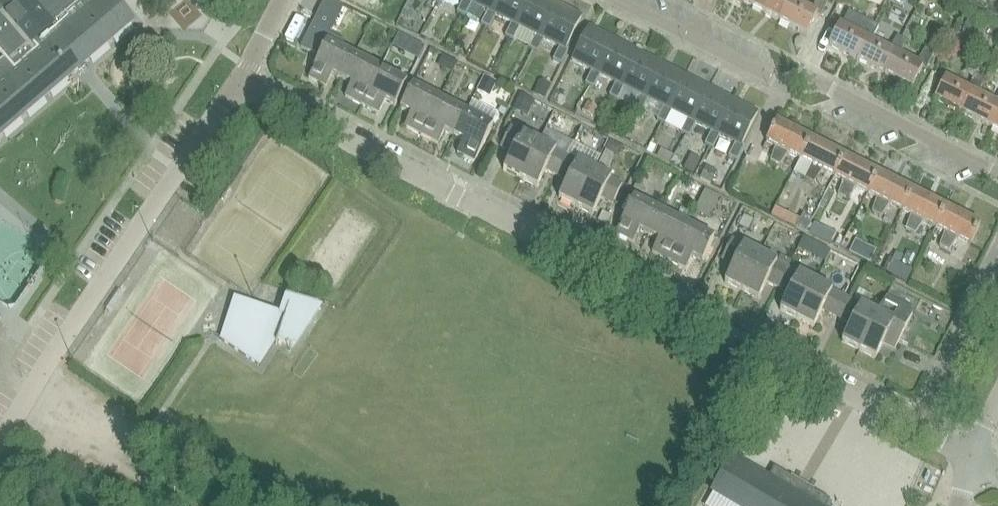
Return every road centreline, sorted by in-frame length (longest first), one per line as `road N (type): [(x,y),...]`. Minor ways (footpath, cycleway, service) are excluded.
road 1 (residential): [(918,430),(237,84)]
road 2 (residential): [(0,444),(237,84)]
road 3 (residential): [(997,174),(810,80),(789,86),(617,0)]
road 4 (residential): [(918,430),(997,274)]

